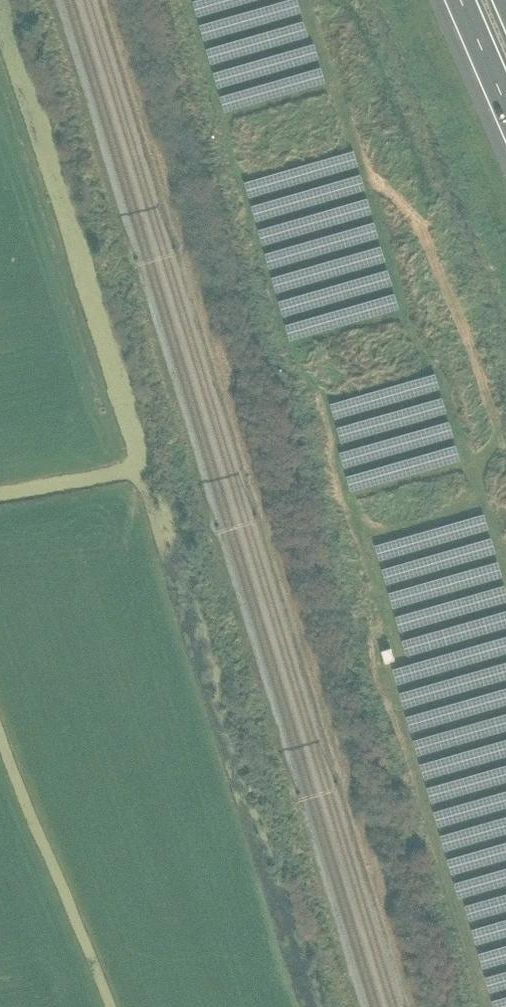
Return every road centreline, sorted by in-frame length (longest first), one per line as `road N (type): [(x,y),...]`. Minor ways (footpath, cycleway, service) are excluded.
road 1 (motorway): [(457,0),(505,112)]

